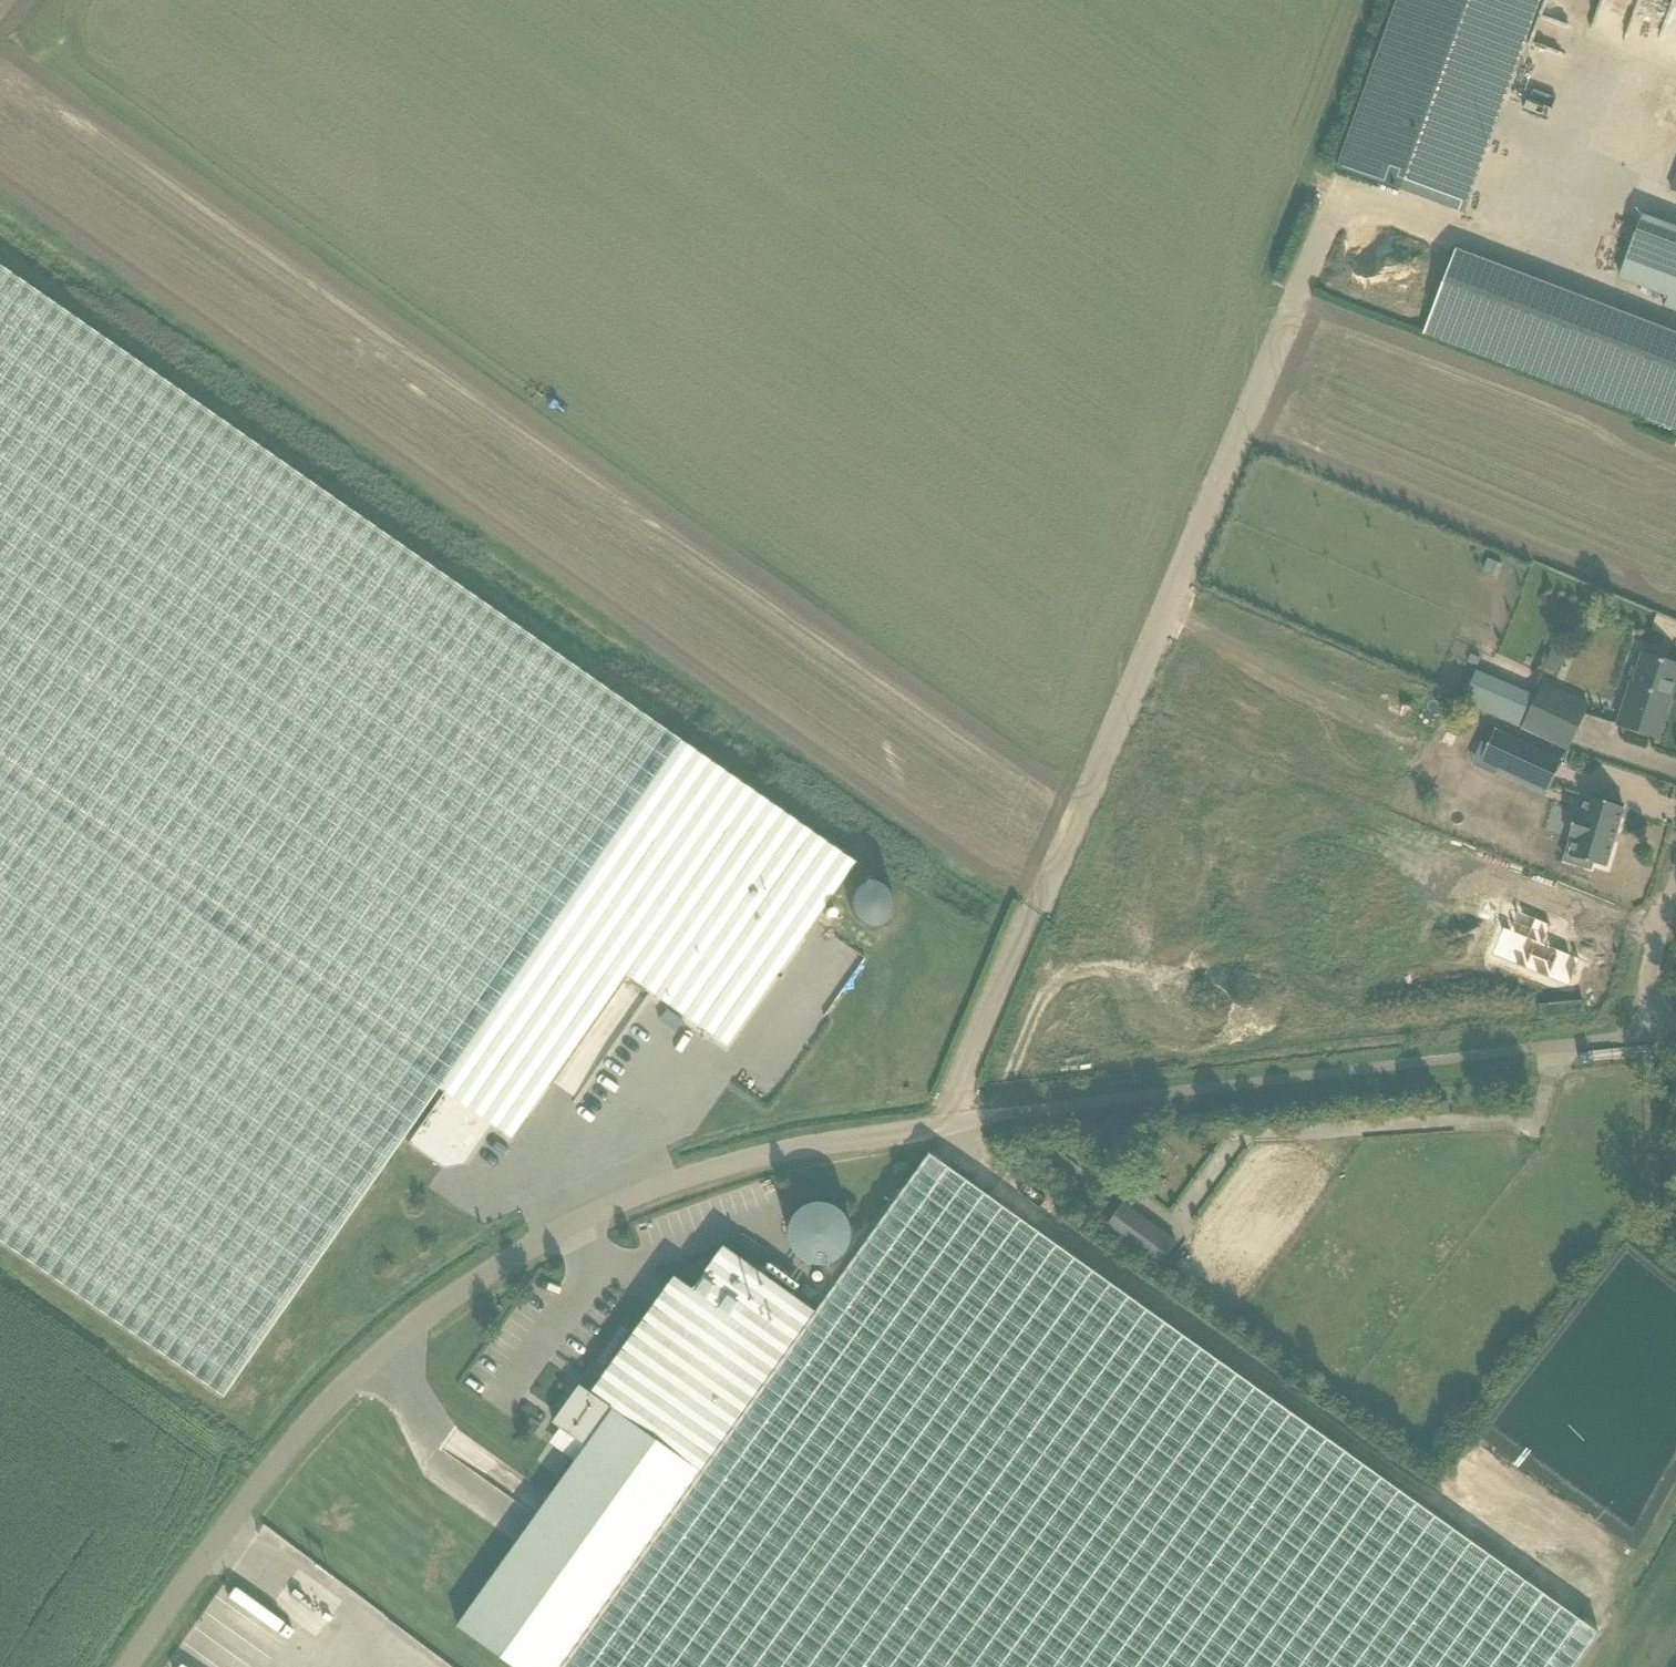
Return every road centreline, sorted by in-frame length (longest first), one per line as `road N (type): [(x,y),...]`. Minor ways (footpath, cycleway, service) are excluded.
road 1 (unclassified): [(128,1666),(218,1535),(317,1415),(441,1304),(573,1227),(666,1185),(762,1155),(953,1122)]
road 2 (unclassified): [(1660,1023),(1650,980),(1675,880)]

